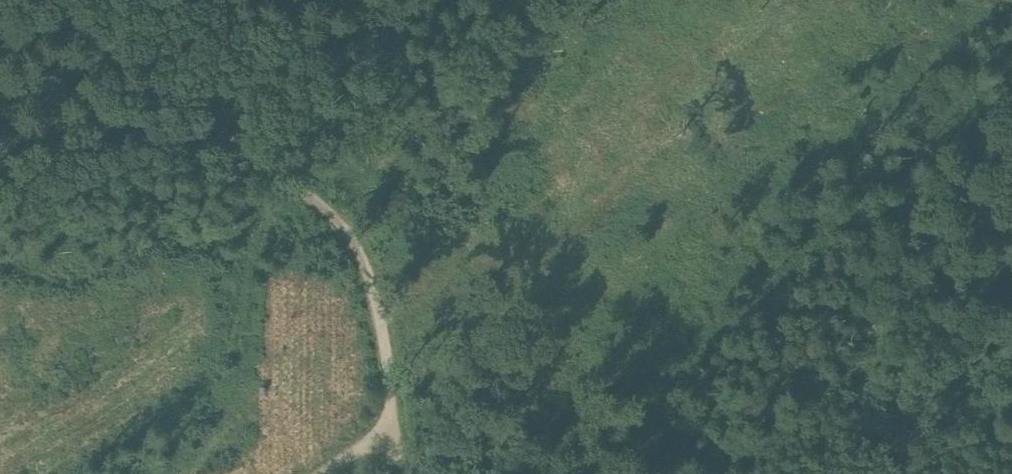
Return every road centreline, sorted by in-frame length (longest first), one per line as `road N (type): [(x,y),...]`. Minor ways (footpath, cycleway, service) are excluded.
road 1 (track): [(61,0),(119,38),(321,209),(362,259),(379,315),(389,419)]

